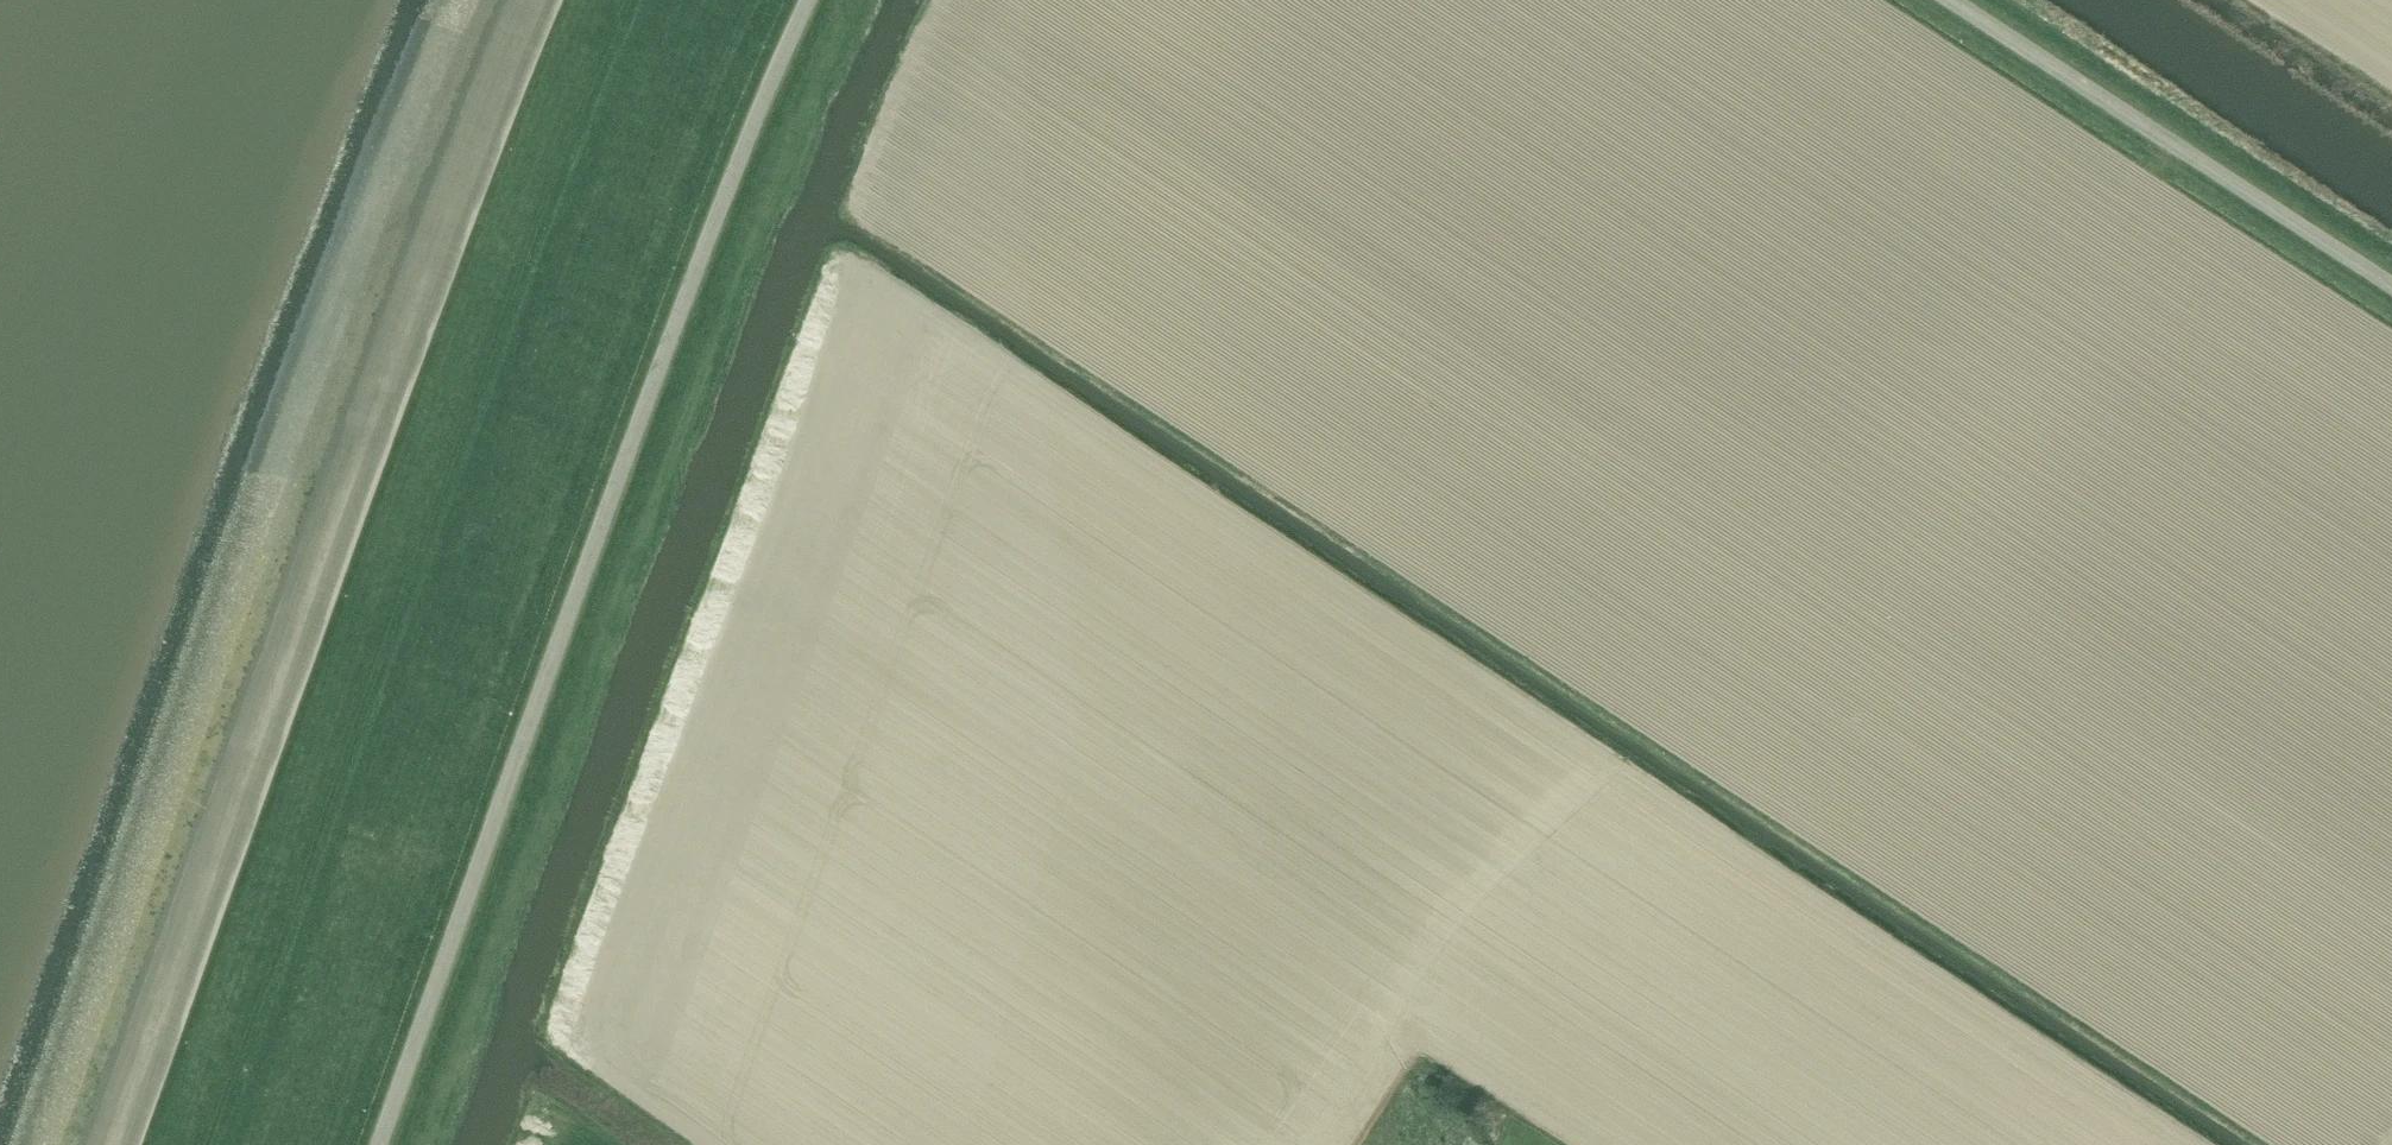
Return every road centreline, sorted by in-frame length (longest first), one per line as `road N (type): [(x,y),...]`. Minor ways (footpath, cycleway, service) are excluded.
road 1 (unclassified): [(383,1144),(693,283),(812,0)]
road 2 (unclassified): [(2391,287),(1950,0)]

